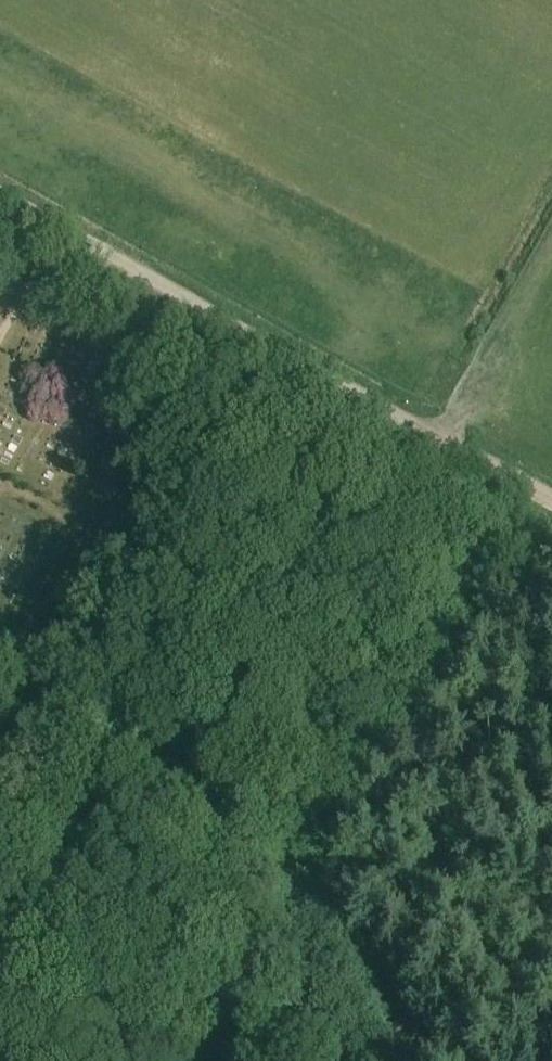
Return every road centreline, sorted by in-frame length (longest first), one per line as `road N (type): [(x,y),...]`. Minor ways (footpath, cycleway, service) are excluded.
road 1 (track): [(85,241),(551,504)]
road 2 (track): [(551,235),(437,439)]
road 3 (track): [(166,1060),(284,911)]
road 4 (track): [(284,911),(370,1060)]

